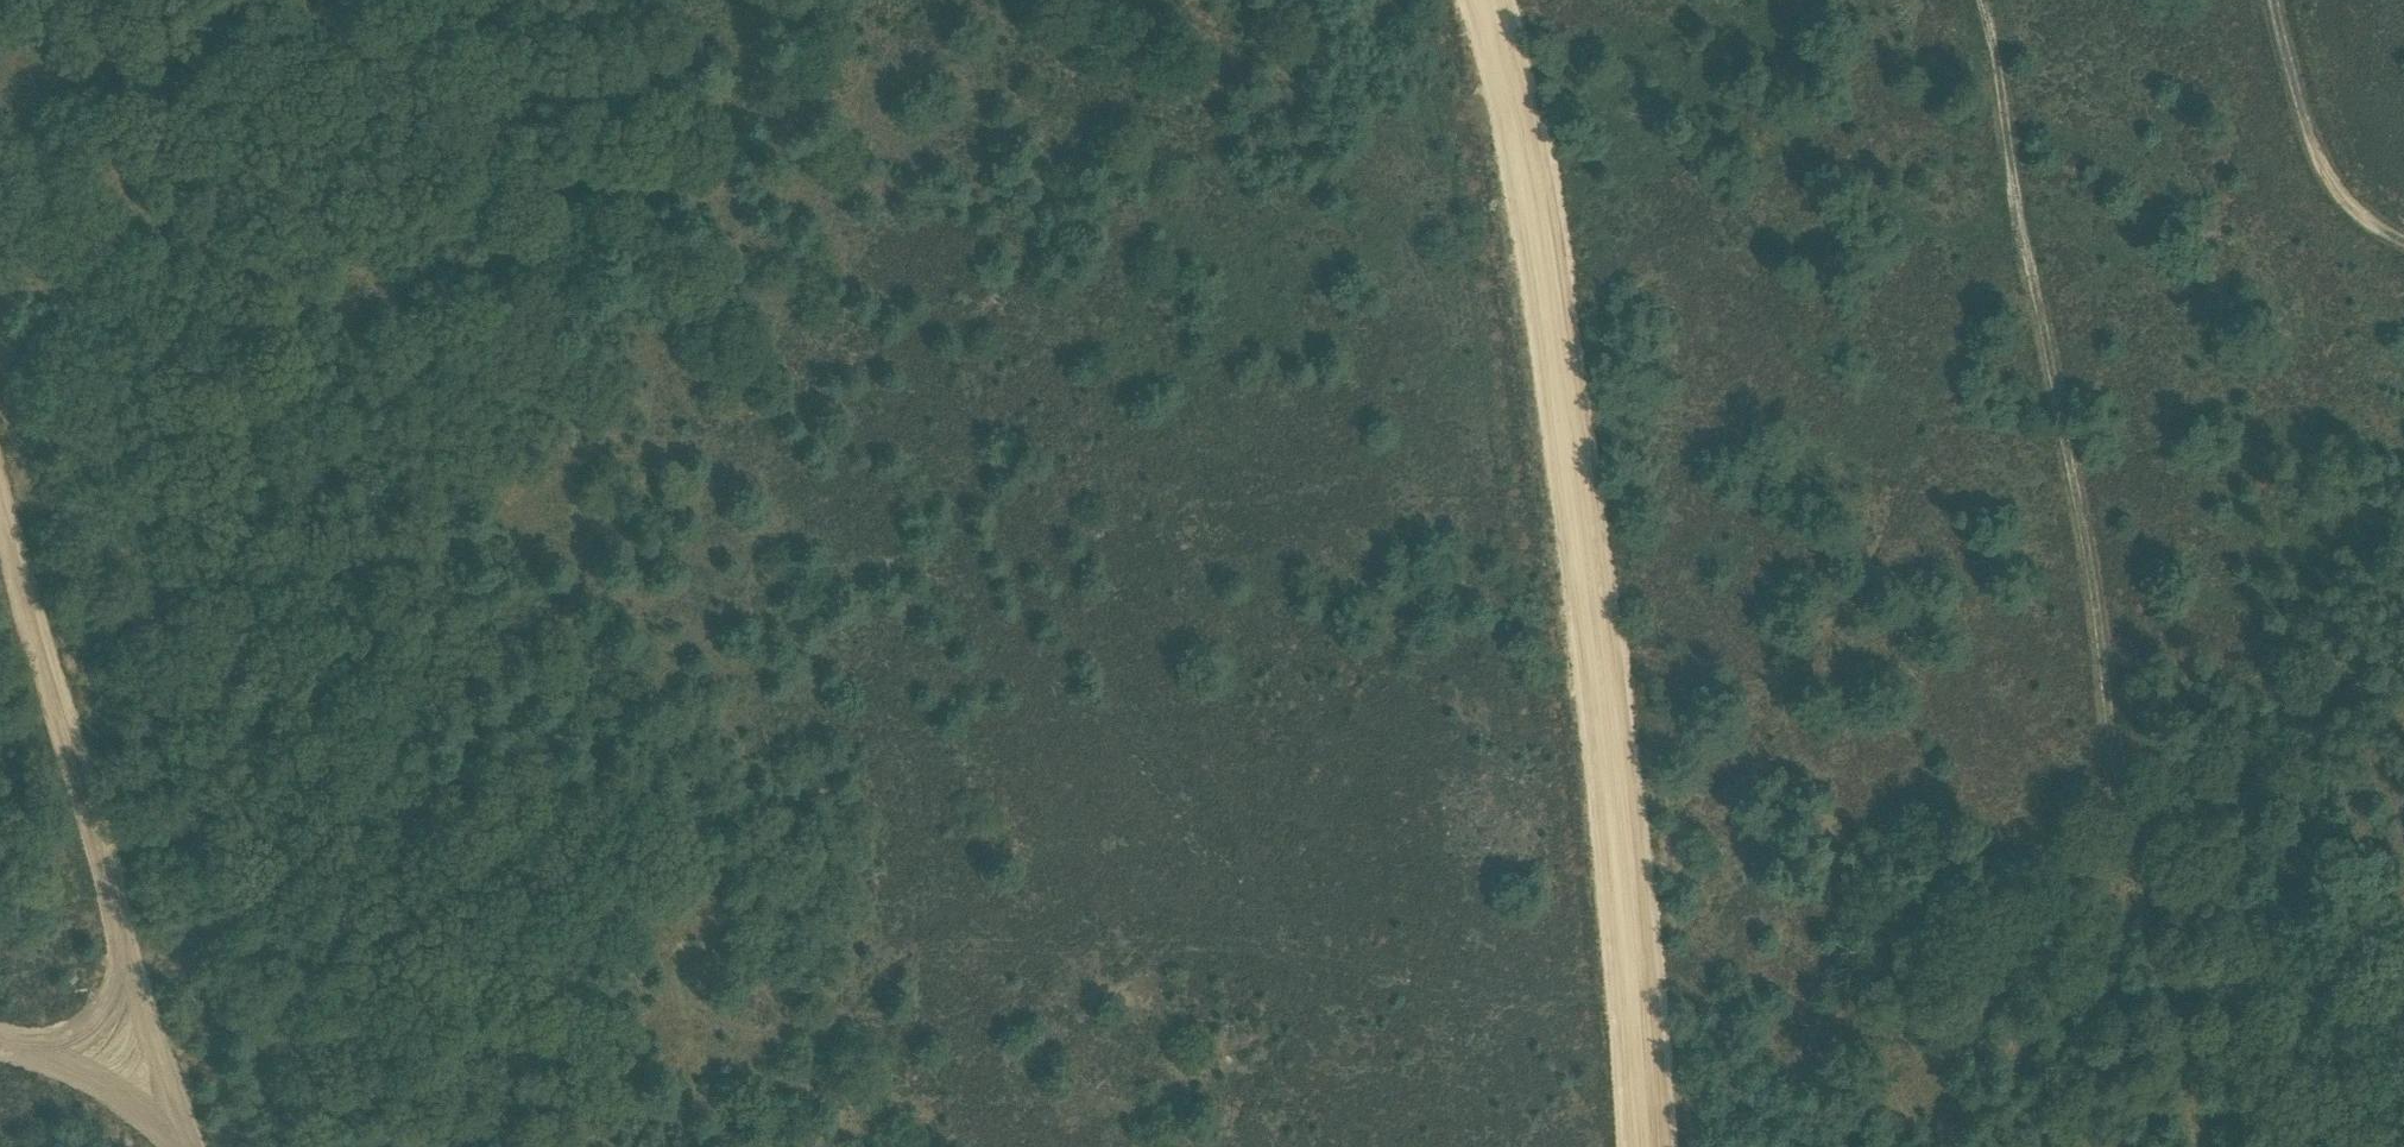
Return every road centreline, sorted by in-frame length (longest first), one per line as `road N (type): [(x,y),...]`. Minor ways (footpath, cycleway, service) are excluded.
road 1 (track): [(1490,0),(1510,47),(1578,504),(1648,1146)]

